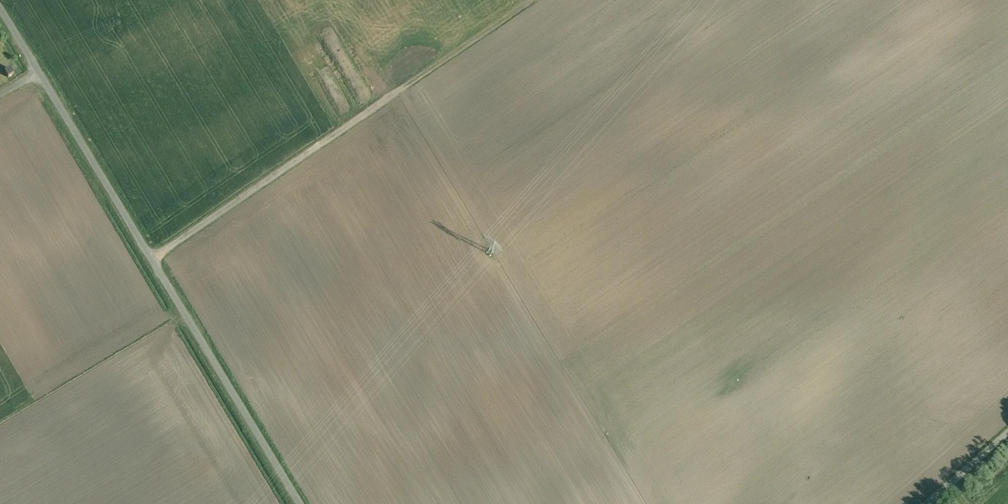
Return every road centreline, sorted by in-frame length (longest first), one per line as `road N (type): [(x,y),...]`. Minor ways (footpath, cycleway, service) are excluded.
road 1 (unclassified): [(0,2),(300,503)]

